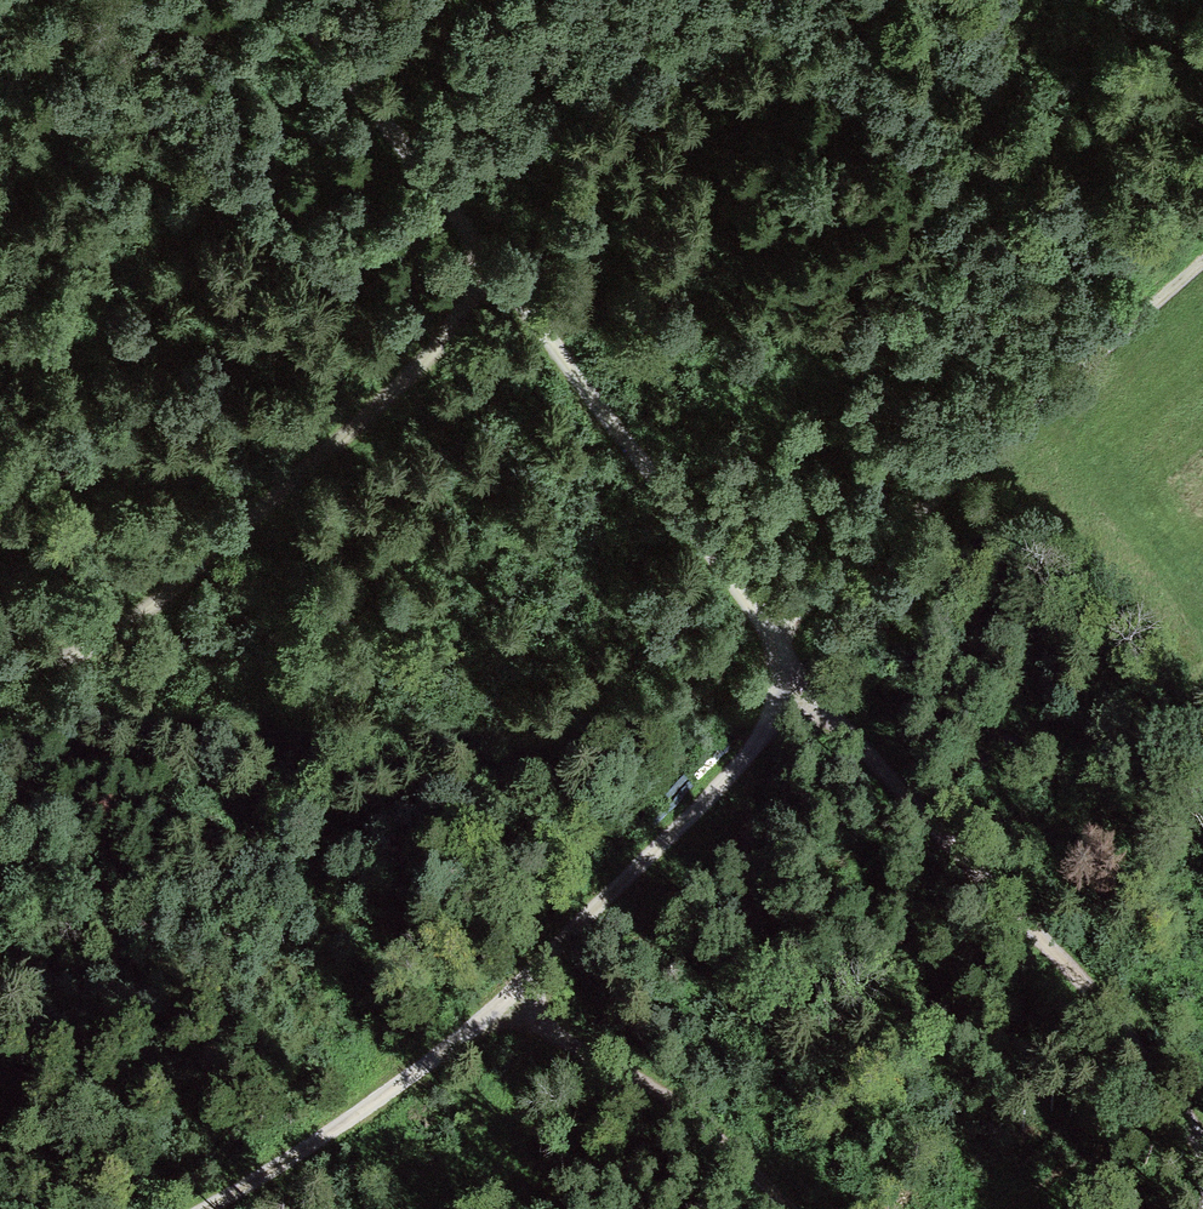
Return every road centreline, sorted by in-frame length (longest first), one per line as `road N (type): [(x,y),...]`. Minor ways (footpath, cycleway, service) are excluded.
road 1 (track): [(508,279),(768,620),(807,688),(1127,1020),(1202,1143)]
road 2 (track): [(807,688),(507,997),(280,1166),(202,1208)]
road 3 (track): [(508,279),(111,638),(0,679)]
road 4 (track): [(768,620),(1044,402),(1202,261)]
road 5 (track): [(507,997),(573,1049),(685,1105),(790,1208)]
road 6 (track): [(295,0),(508,279)]

